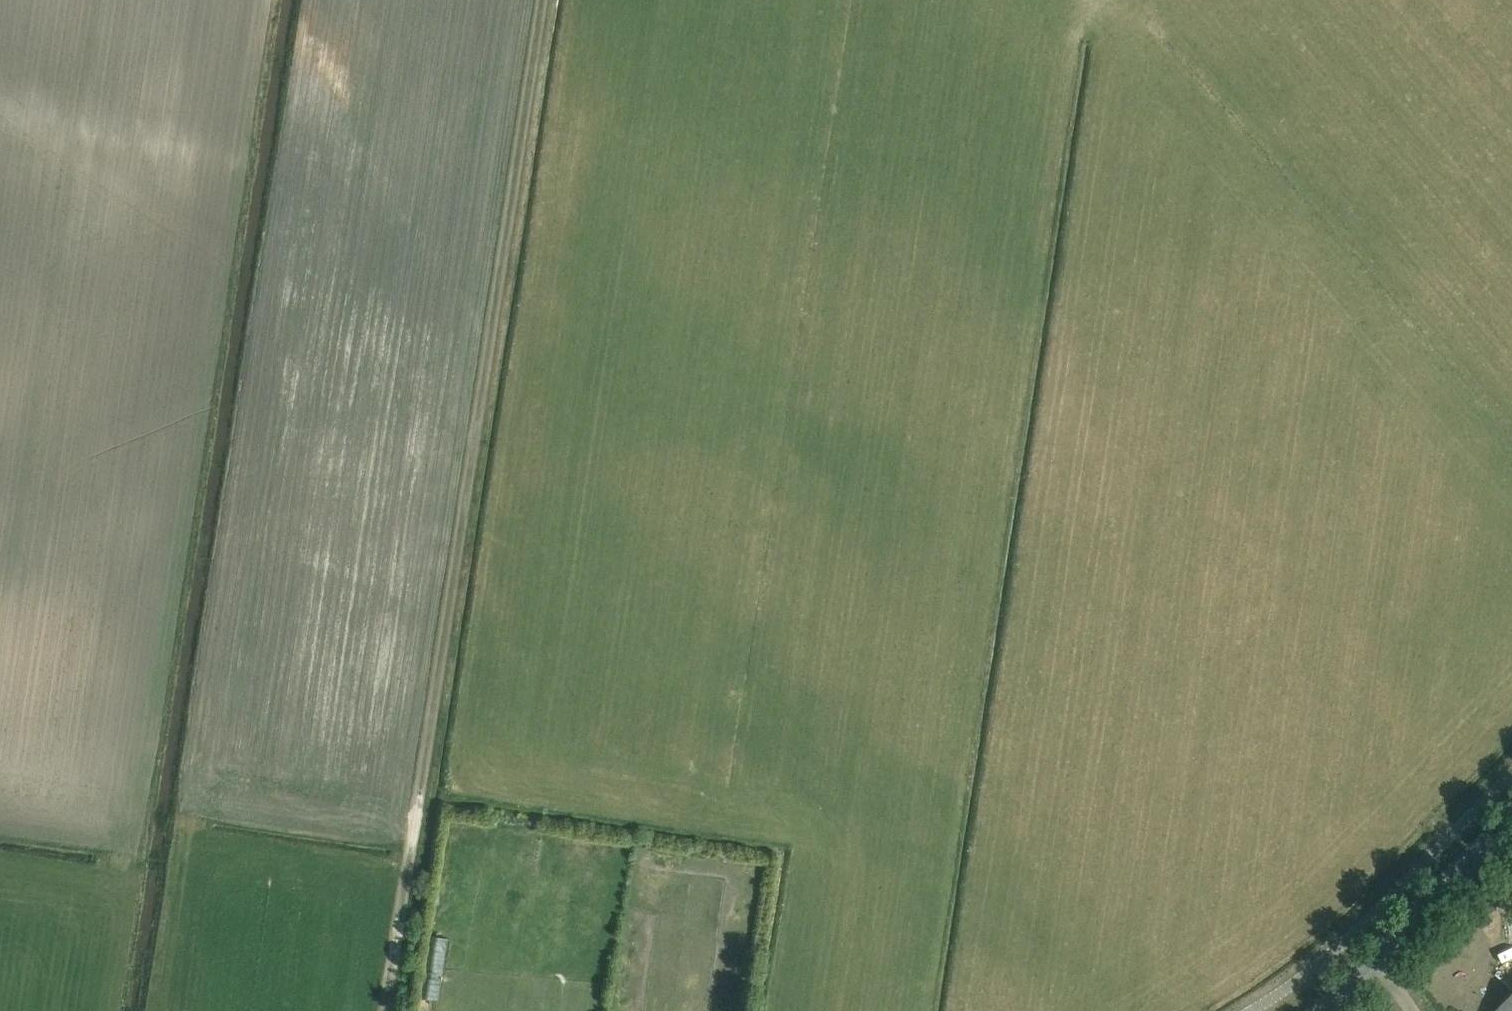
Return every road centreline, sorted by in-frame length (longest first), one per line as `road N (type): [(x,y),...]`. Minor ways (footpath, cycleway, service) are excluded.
road 1 (track): [(382,1010),(540,0)]
road 2 (primary): [(1325,1010),(1511,822)]

